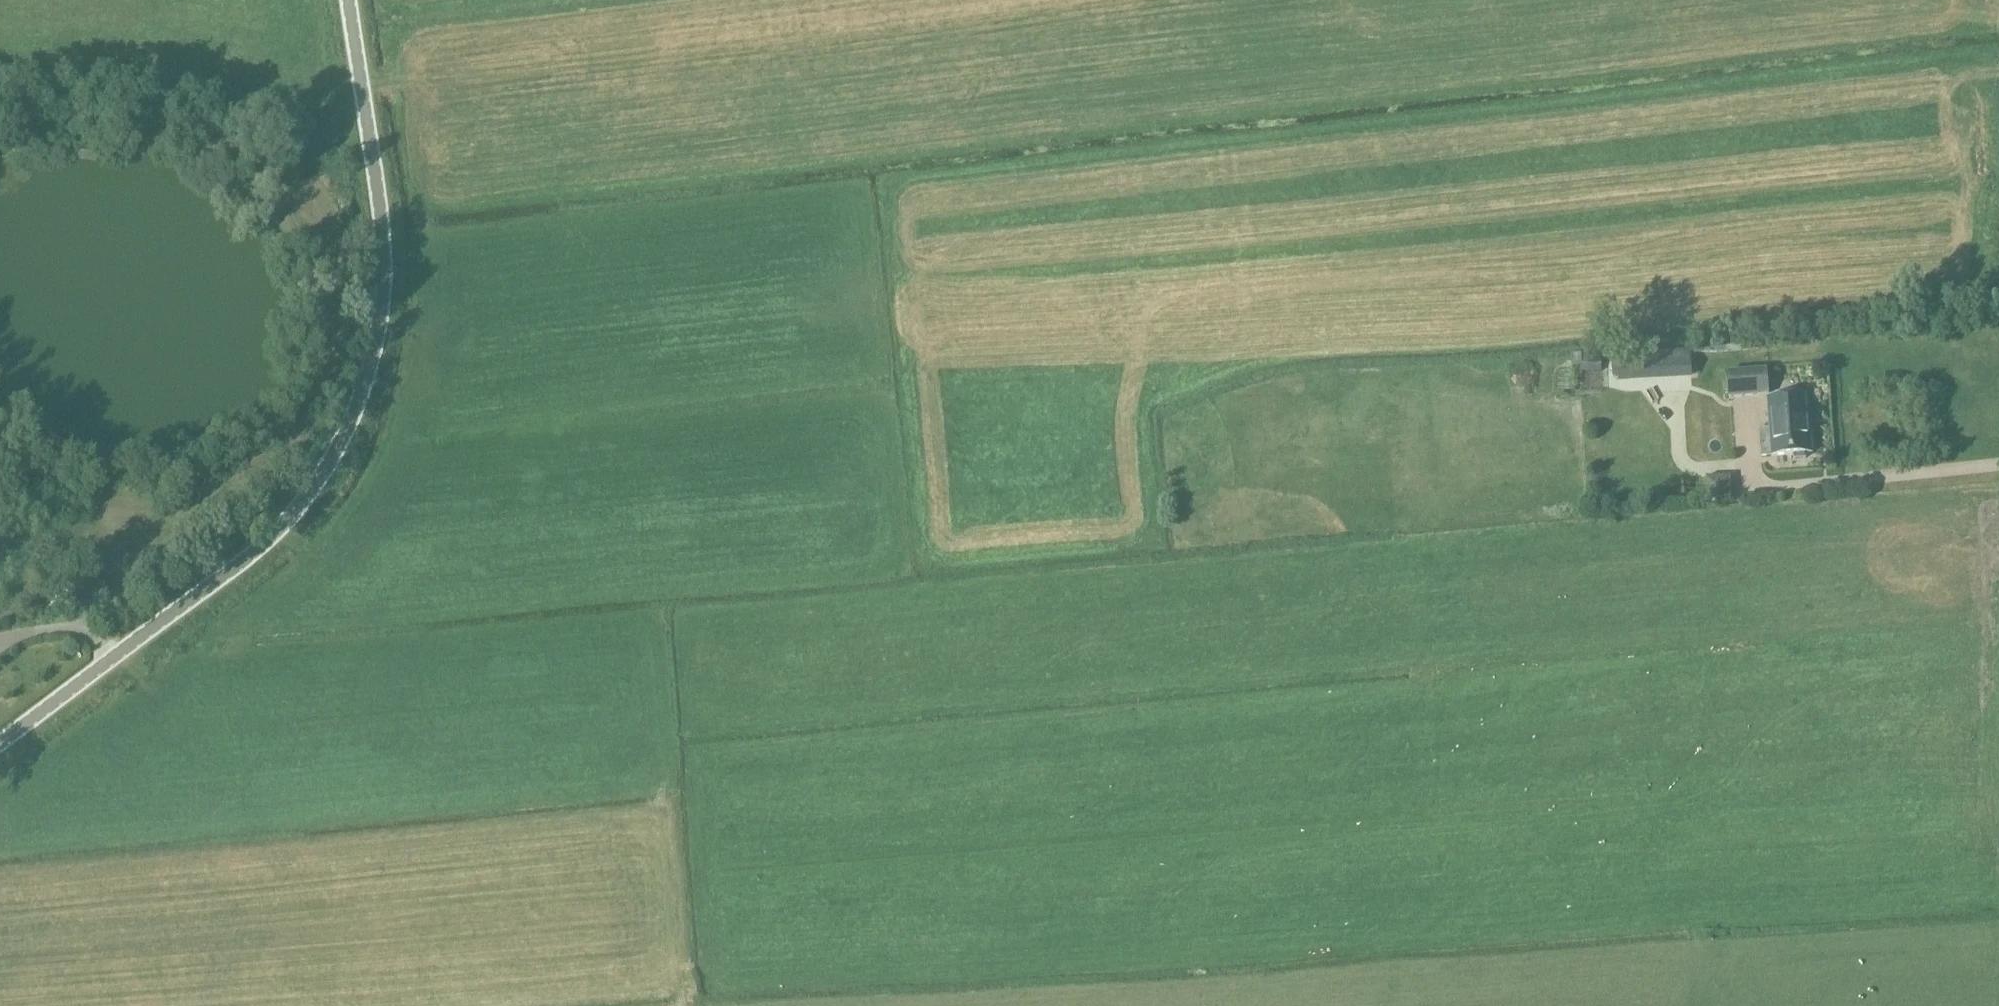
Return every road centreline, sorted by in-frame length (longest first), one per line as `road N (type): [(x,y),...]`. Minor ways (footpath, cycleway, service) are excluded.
road 1 (unclassified): [(0,744),(270,539),(344,437),(363,394),(384,291),(349,0)]

